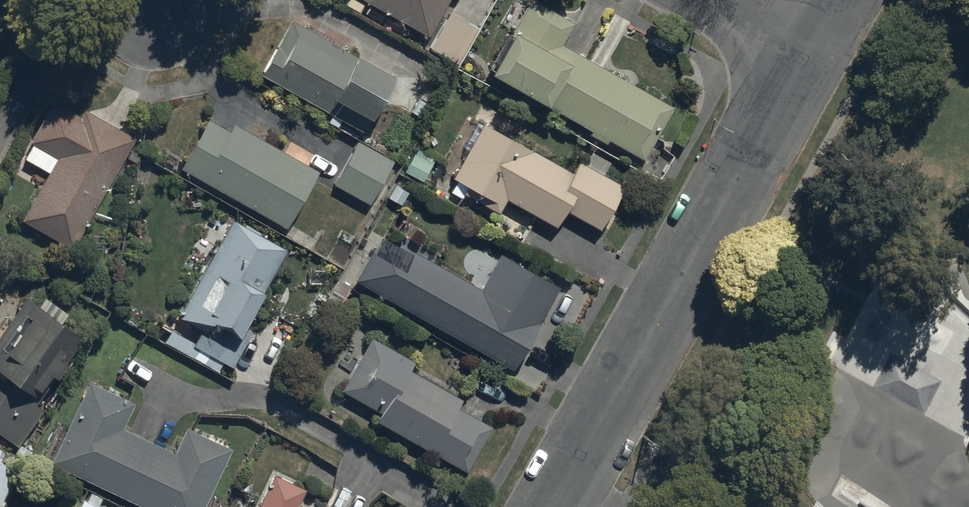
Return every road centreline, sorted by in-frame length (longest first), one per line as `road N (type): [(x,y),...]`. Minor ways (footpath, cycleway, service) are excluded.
road 1 (residential): [(805,52),(550,506)]

